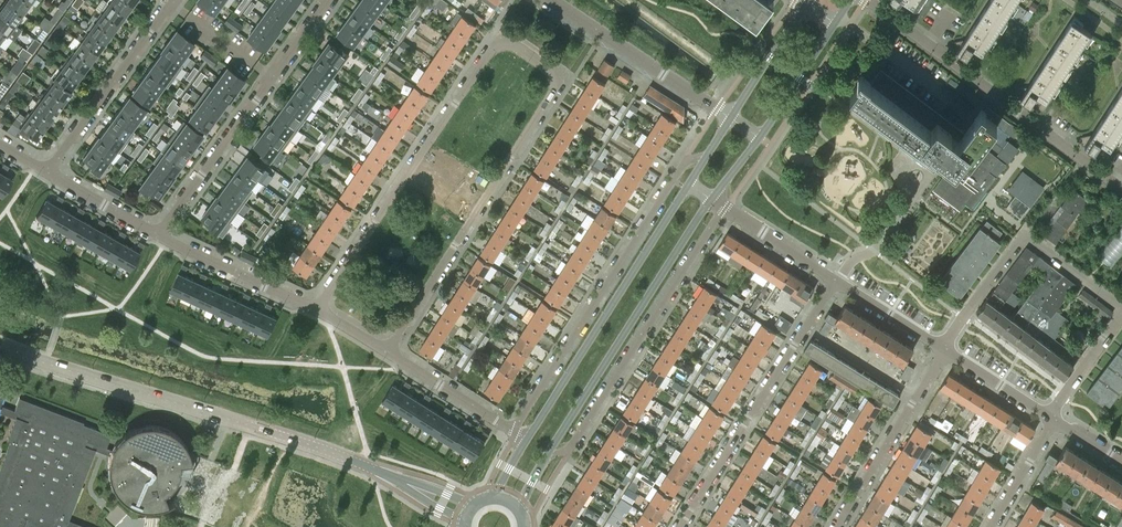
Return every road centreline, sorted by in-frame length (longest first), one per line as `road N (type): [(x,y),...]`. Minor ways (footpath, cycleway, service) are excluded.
road 1 (residential): [(387,351),(564,86),(565,76),(521,45),(498,41),(317,310)]
road 2 (residential): [(417,488),(308,444),(0,347)]
road 3 (residential): [(707,154),(684,160),(516,431)]
road 4 (residential): [(1121,190),(869,0)]
road 5 (residential): [(547,454),(571,449),(725,209)]
road 6 (tertiary): [(547,454),(712,199)]
road 7 (tertiary): [(688,184),(528,438)]
road 8 (residential): [(159,236),(330,0)]
road 9 (residential): [(836,280),(681,526)]
road 10 (residential): [(1121,306),(1025,238),(945,349)]
road 11 (residential): [(46,173),(173,0)]
road 12 (residential): [(731,117),(556,0)]
road 13 (residential): [(838,526),(945,349)]
road 14 (residential): [(317,310),(159,236)]
road 15 (residential): [(516,431),(387,351)]
road 16 (tertiary): [(761,137),(835,22)]
road 17 (tertiary): [(807,4),(731,117)]
road 18 (residential): [(725,209),(836,280)]
road 19 (residential): [(159,236),(46,173)]
road 20 (residential): [(836,280),(945,349)]
road 21 (residential): [(1049,415),(1121,313)]
road 22 (residential): [(1055,419),(991,526)]
road 23 (residential): [(945,349),(1049,415)]

